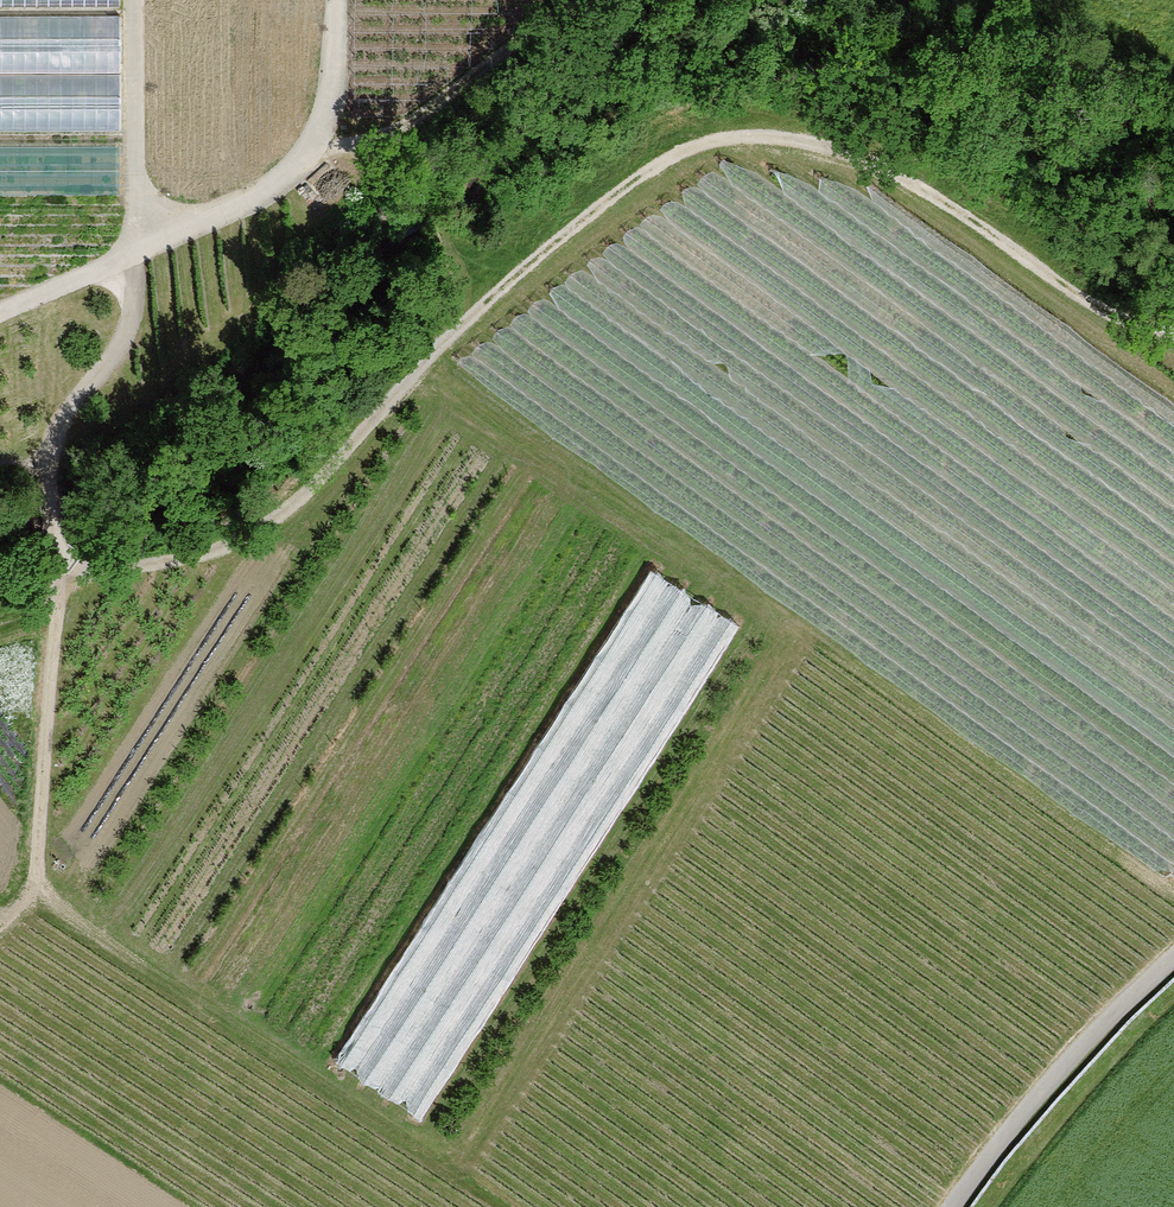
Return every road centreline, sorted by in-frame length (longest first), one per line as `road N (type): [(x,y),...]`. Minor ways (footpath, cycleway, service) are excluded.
road 1 (track): [(59,571),(202,552),(275,522),(443,342),(685,152),(724,139),(824,149),(878,166),(1091,306),(1173,332)]
road 2 (track): [(34,885),(453,1165),(800,629)]
road 3 (track): [(0,310),(254,198),(293,173),(329,107),(337,0)]
road 4 (track): [(800,629),(424,364)]
road 5 (track): [(1173,893),(800,629)]
road 6 (track): [(59,571),(50,451),(123,343),(134,303),(134,251)]
road 7 (unclassified): [(954,1206),(1042,1095),(1173,960)]
road 8 (track): [(304,160),(434,105),(579,0)]
road 9 (track): [(34,885),(59,571)]
road 10 (track): [(143,247),(133,176),(133,0)]

